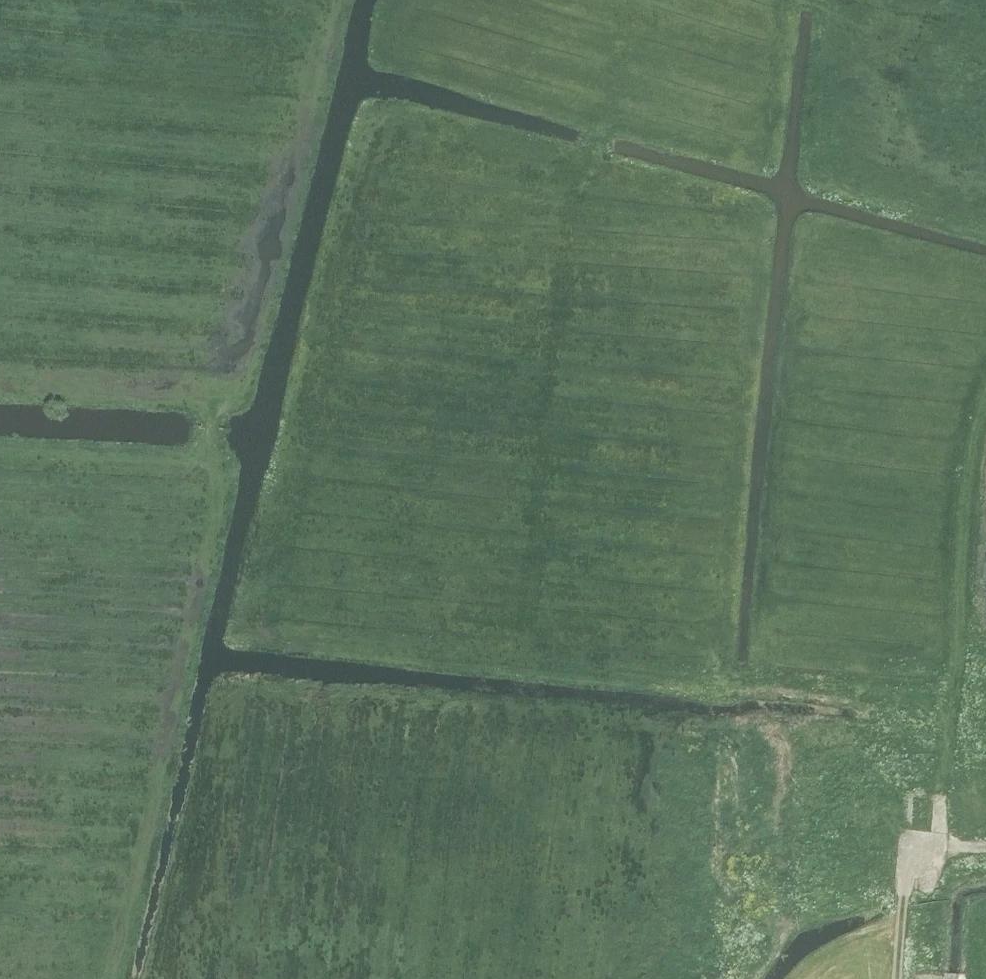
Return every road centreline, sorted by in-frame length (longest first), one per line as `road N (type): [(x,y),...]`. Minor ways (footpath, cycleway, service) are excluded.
road 1 (track): [(897,978),(910,844),(985,846)]

